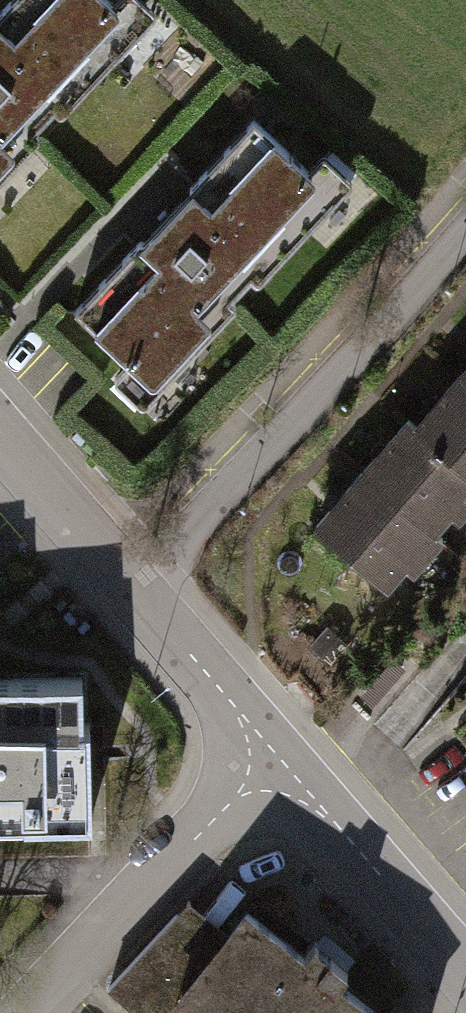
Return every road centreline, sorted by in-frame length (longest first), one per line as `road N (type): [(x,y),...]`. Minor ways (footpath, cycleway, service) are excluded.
road 1 (residential): [(134,589),(465,231)]
road 2 (residential): [(29,1012),(279,755)]
road 3 (residential): [(279,755),(465,972)]
road 4 (residential): [(134,589),(279,755)]
road 5 (residential): [(0,437),(134,589)]

